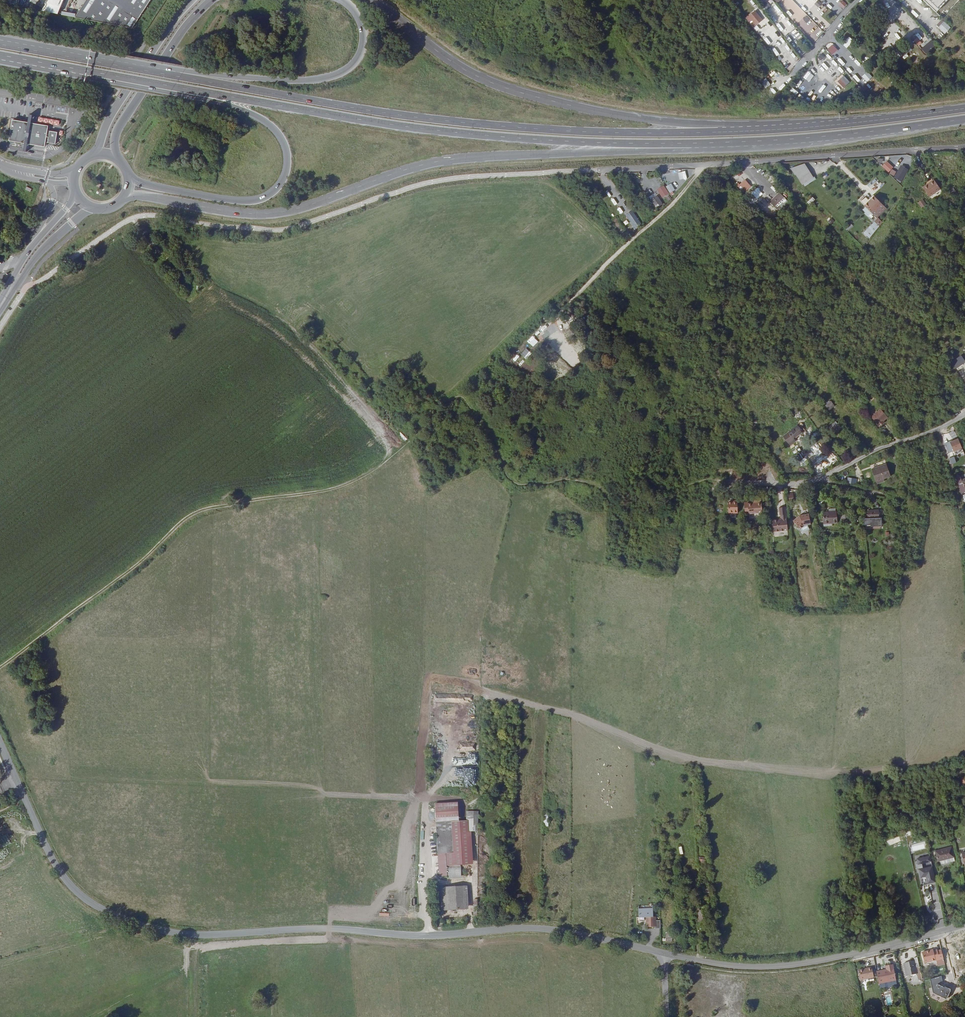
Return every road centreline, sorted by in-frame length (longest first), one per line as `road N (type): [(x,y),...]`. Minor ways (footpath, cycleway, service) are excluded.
road 1 (tertiary): [(664,955),(532,929),(196,934),(143,926),(94,904),(65,880),(0,742)]
road 2 (trunk): [(96,74),(396,125),(701,143)]
road 3 (trunk): [(125,195),(263,212),(433,162),(701,143)]
road 4 (trunk): [(711,132),(467,123),(174,75)]
road 5 (track): [(0,665),(198,510),(321,493),(379,469),(454,399)]
road 6 (track): [(401,0),(498,68),(682,112),(757,111),(805,58)]
road 7 (trunk): [(96,74),(252,113),(274,128),(288,156),(281,185),(261,201),(128,178)]
road 8 (trunk): [(711,132),(489,82),(370,0)]
road 9 (residential): [(598,170),(964,147)]
road 10 (tertiary): [(964,925),(773,967),(664,955)]
road 11 (trunk): [(701,143),(964,119)]
road 12 (trunk): [(343,0),(361,20),(362,43),(337,75),(317,81),(174,75)]
road 13 (trunk): [(964,107),(711,132)]
road 14 (secondary): [(116,159),(119,126),(177,33),(212,0)]
road 15 (secondary): [(190,0),(117,105),(92,156)]
road 16 (trunk): [(174,75),(0,43)]
road 17 (residential): [(821,480),(964,412)]
road 18 (secondary): [(0,309),(43,249),(98,209)]

